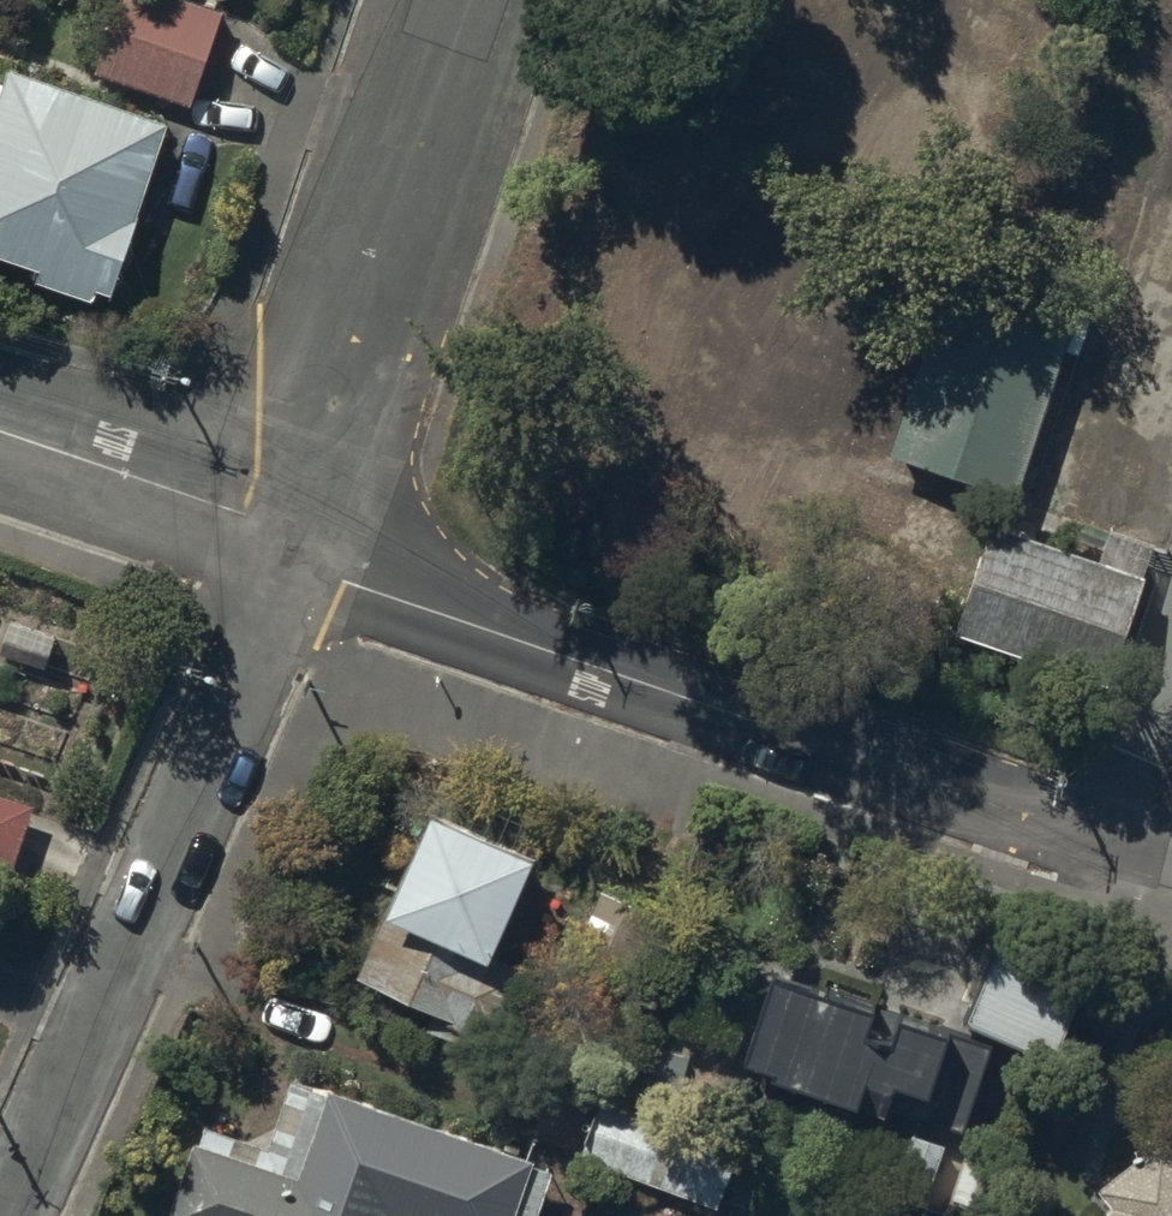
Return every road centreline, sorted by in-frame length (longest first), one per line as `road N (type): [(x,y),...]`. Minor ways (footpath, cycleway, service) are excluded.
road 1 (residential): [(286,539),(383,588),(740,719),(1171,850)]
road 2 (residential): [(12,1215),(249,677),(286,539)]
road 3 (residential): [(286,539),(348,314),(456,0)]
road 4 (residential): [(0,432),(215,503),(286,539)]

